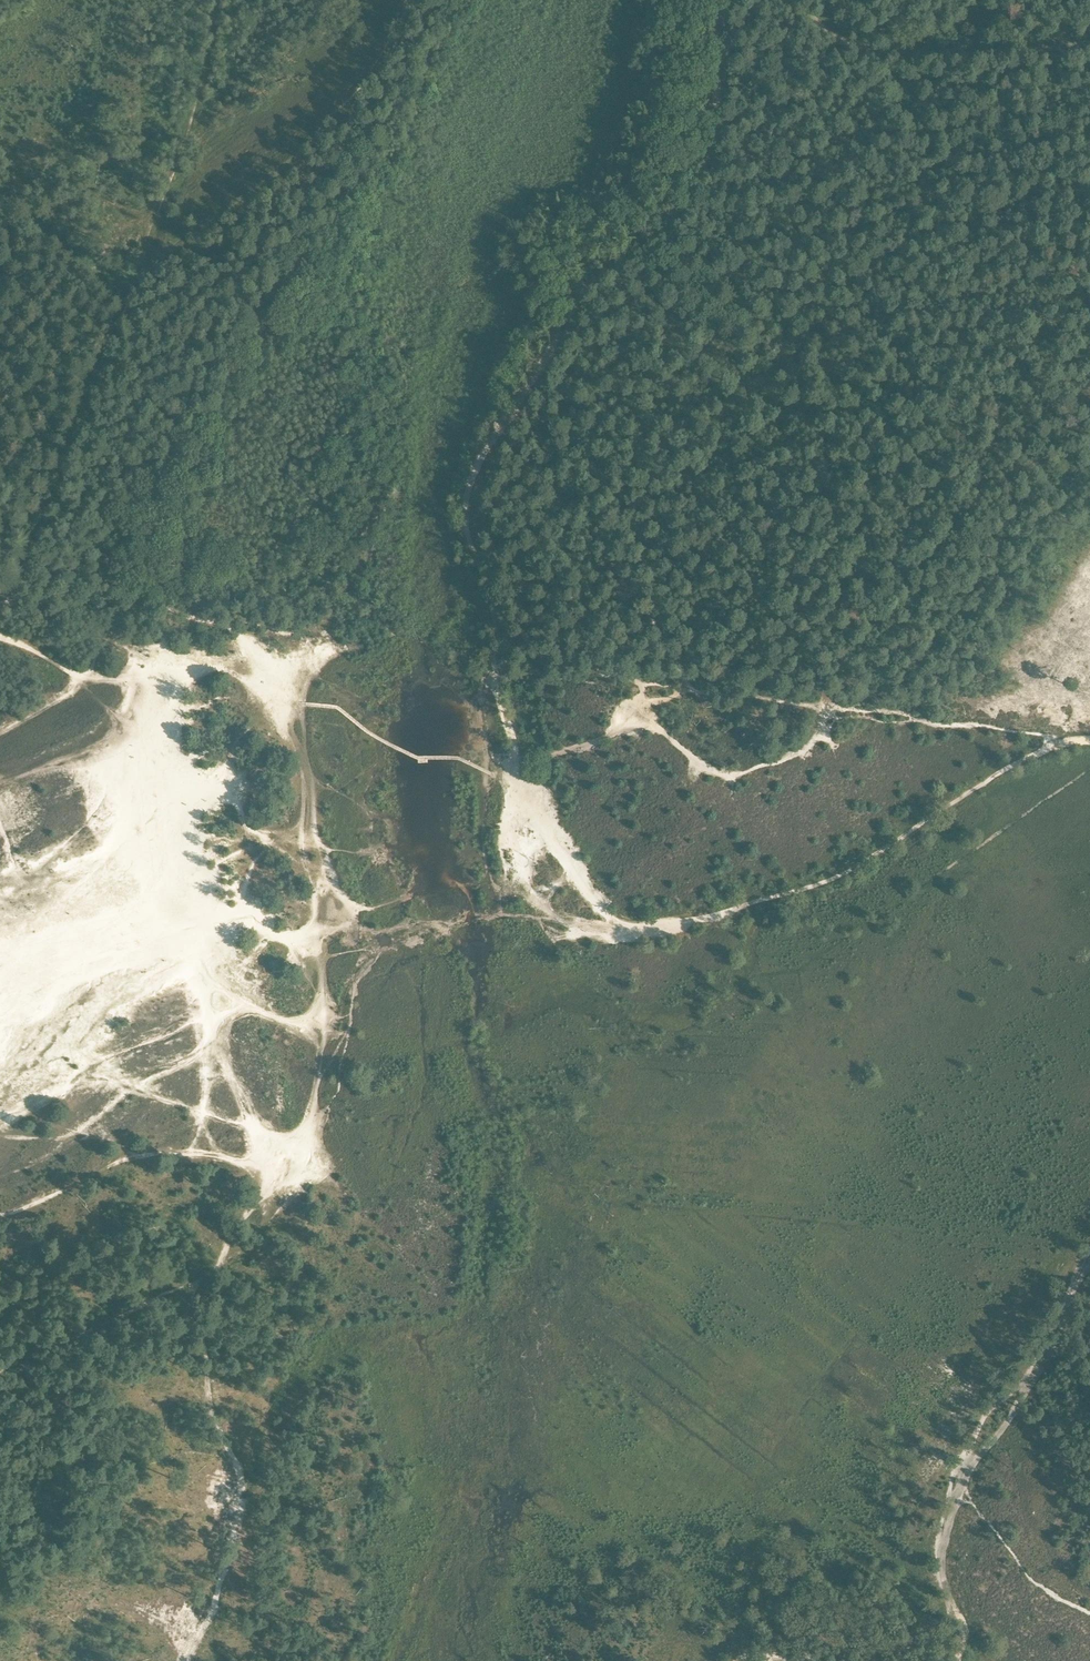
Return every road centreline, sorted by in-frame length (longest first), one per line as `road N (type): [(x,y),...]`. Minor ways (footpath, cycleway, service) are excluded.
road 1 (track): [(1065,740),(1000,772),(840,876),(802,890),(647,927),(546,917)]
road 2 (track): [(789,0),(845,45),(895,60),(1089,41)]
road 3 (track): [(523,398),(590,285),(659,246),(709,173)]
road 4 (track): [(492,679),(497,629),(467,500),(523,398)]
road 5 (track): [(492,679),(515,754),(514,832),(532,898),(546,917)]
road 6 (track): [(709,173),(724,0)]

